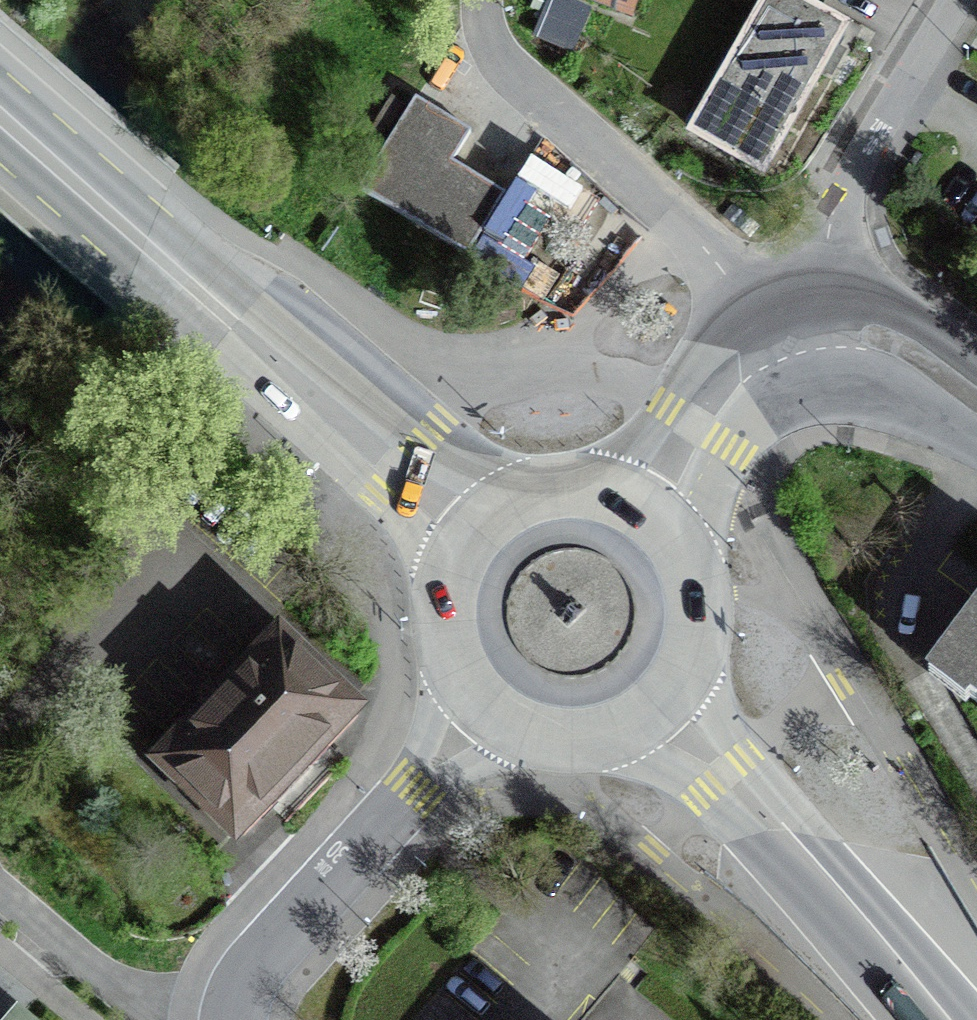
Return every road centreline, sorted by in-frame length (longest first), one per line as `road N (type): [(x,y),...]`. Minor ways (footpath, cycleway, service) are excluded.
road 1 (residential): [(481,0),(484,35),(500,73),(530,106),(807,334)]
road 2 (primary): [(657,709),(725,773),(940,1019)]
road 3 (primary): [(220,311),(231,354),(413,530),(448,604)]
road 4 (primary): [(536,494),(433,454),(269,321),(220,311)]
road 5 (residential): [(807,334),(847,162),(945,0)]
road 6 (primary): [(0,116),(220,311)]
road 7 (residential): [(415,793),(253,968),(235,1012)]
road 8 (residential): [(235,1012),(181,1008),(124,990),(0,890)]
road 9 (residential): [(759,356),(667,407),(619,457),(572,488)]
road 10 (residential): [(688,558),(759,356)]
road 11 (residential): [(807,334),(882,364),(976,436)]
road 12 (residential): [(976,366),(904,312),(869,307),(807,334)]
road 13 (primary): [(657,709),(696,647),(701,610),(688,558)]
road 14 (residential): [(450,642),(415,793)]
road 15 (primary): [(536,494),(475,535),(448,604)]
road 16 (primary): [(688,558),(640,506),(572,488)]
road 17 (residential): [(415,793),(534,734)]
road 18 (primary): [(534,734),(595,738),(657,709)]
road 19 (primary): [(450,642),(474,692),(534,734)]

